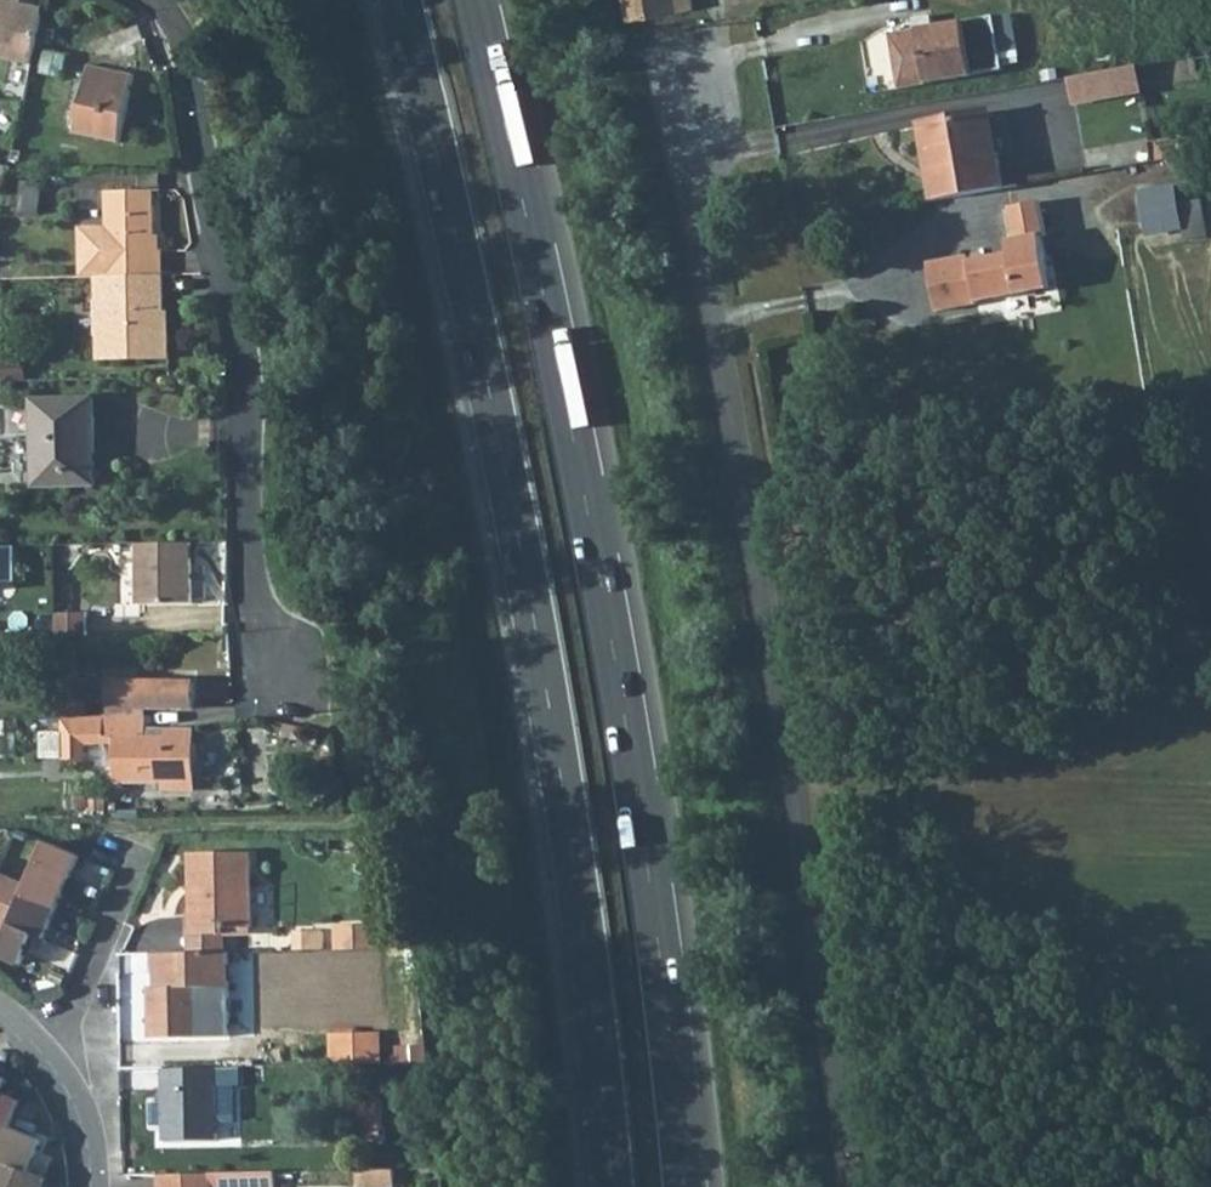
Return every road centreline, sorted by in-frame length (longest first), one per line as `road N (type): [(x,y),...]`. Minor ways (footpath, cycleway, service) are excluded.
road 1 (trunk): [(400,0),(505,470),(560,768),(612,1186)]
road 2 (trunk): [(685,1186),(628,737),(541,278),(475,0)]
road 3 (residential): [(847,1186),(813,852),(667,39)]
road 4 (residential): [(150,0),(185,51),(246,365),(248,602),(281,667),(344,732),(358,823)]
road 5 (residential): [(152,827),(45,1055)]
road 6 (residential): [(45,1055),(72,1095),(93,1186)]

